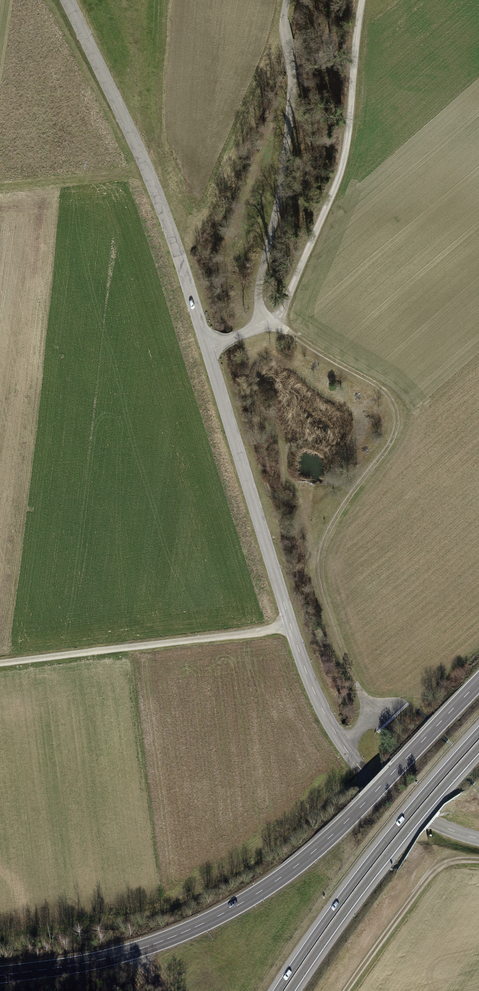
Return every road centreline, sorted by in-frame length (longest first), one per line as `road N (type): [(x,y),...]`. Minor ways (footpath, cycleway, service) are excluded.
road 1 (tertiary): [(68,0),(167,218),(323,711),(359,766),(391,797),(478,839)]
road 2 (track): [(284,0),(292,130),(259,301),(277,325),(379,388),(399,417),(395,440),(322,554),(323,591),(367,711),(346,750)]
road 3 (primary): [(0,975),(133,951),(259,892),(347,821),(478,682)]
road 4 (track): [(362,0),(350,139),(328,209),(277,325),(209,349)]
road 5 (trunk): [(478,732),(378,851),(278,990)]
road 6 (trunk): [(290,990),(363,886),(478,747)]
road 7 (track): [(0,663),(291,625)]
road 8 (track): [(346,990),(434,871),(478,861)]
road 9 (track): [(0,194),(152,179)]

